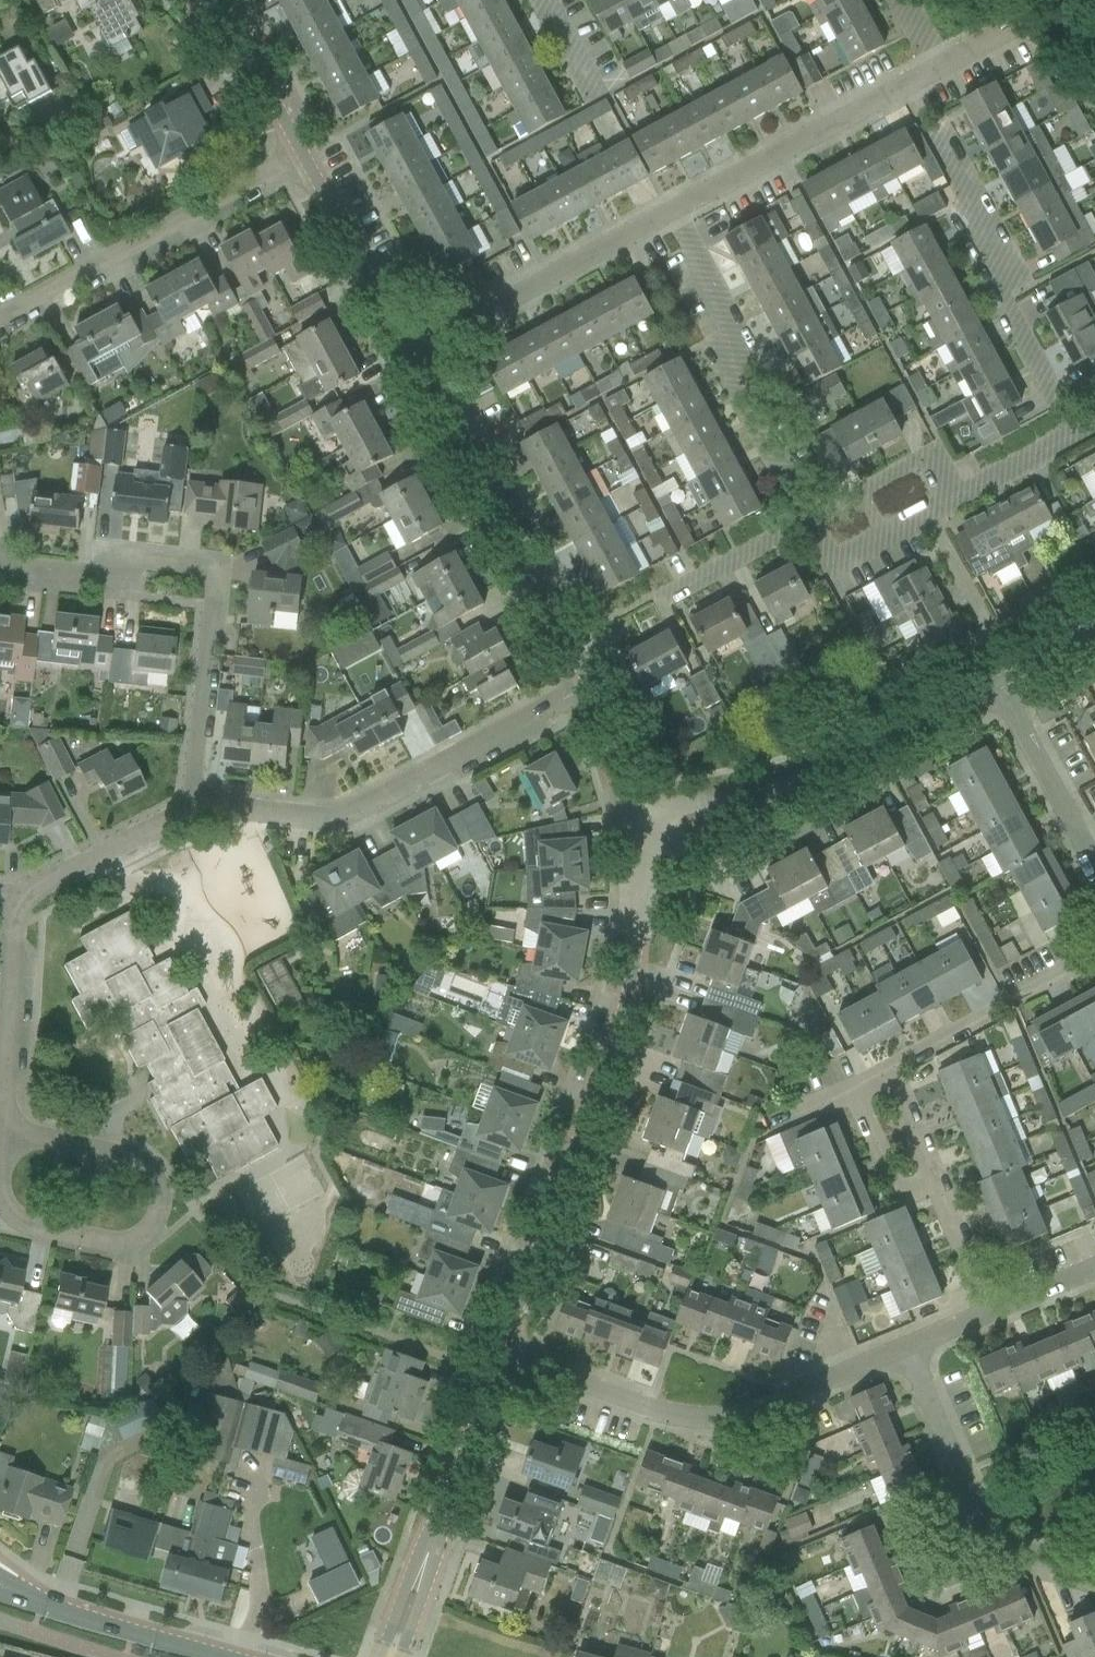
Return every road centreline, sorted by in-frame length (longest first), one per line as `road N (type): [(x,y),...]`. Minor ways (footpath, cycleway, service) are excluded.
road 1 (residential): [(493,1379),(639,916),(641,838)]
road 2 (residential): [(194,811),(216,593),(210,578),(194,569),(0,570)]
road 3 (residential): [(493,1379),(648,1430),(687,1435),(769,1415),(908,1350)]
road 4 (residential): [(194,811),(350,818),(584,693)]
road 5 (residential): [(1071,440),(1012,326),(989,226),(910,87)]
road 6 (residential): [(641,838),(753,807),(995,688)]
road 7 (residential): [(584,693),(407,353)]
road 8 (residential): [(4,1134),(139,1159),(161,1186),(147,1231),(116,1243),(43,1230),(15,1219),(0,1198)]
road 9 (residential): [(811,523),(741,397),(730,320),(672,211)]
road 10 (residential): [(0,304),(305,161)]
road 11 (residential): [(908,1350),(982,1545),(1010,1564),(1094,1584)]
road 12 (residential): [(1071,440),(846,565),(811,523)]
road 13 (residential): [(407,353),(672,211)]
road 14 (residential): [(398,1656),(493,1379)]
road 15 (residential): [(672,211),(910,87)]
road 16 (residential): [(989,1313),(884,1079)]
road 17 (residential): [(884,1079),(1094,954)]
road 18 (residential): [(4,1134),(13,893)]
road 19 (tertiary): [(219,1656),(0,1589)]
road 20 (residential): [(407,353),(305,161)]
road 21 (residential): [(13,893),(194,811)]
road 22 (residential): [(305,161),(207,0)]
road 23 (residential): [(1083,839),(995,688)]
road 24 (residential): [(669,597),(811,523)]
road 25 (residential): [(641,838),(584,693)]

